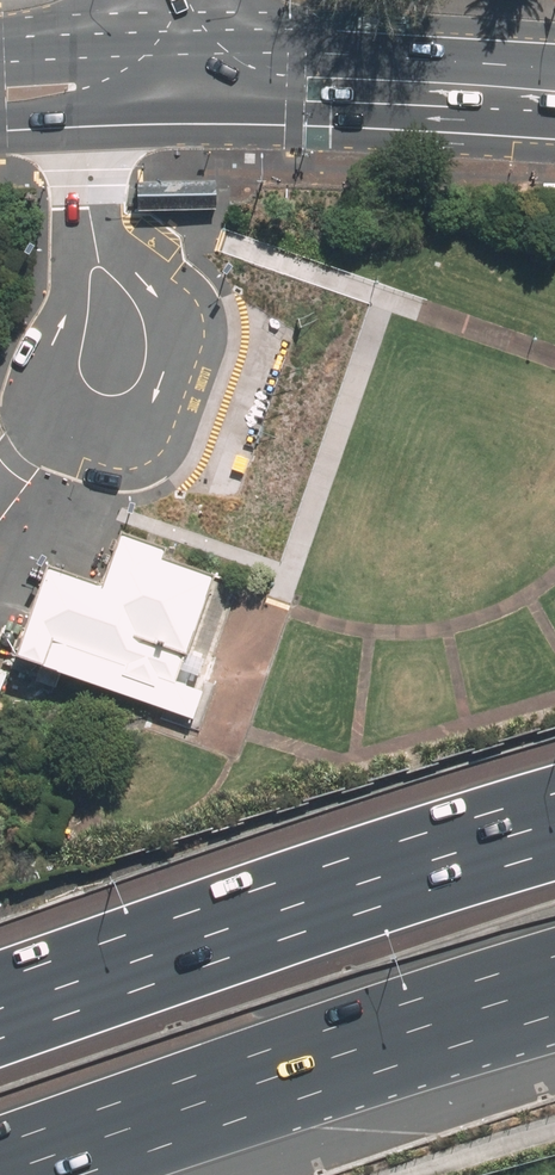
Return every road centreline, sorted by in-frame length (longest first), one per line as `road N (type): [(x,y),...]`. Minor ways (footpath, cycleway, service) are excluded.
road 1 (motorway): [(554,957),(0,1145)]
road 2 (motorway): [(0,1040),(554,854)]
road 3 (primary): [(180,92),(554,108)]
road 4 (primary): [(180,92),(151,125),(0,132)]
road 5 (primary): [(0,54),(90,49),(146,64),(180,92)]

